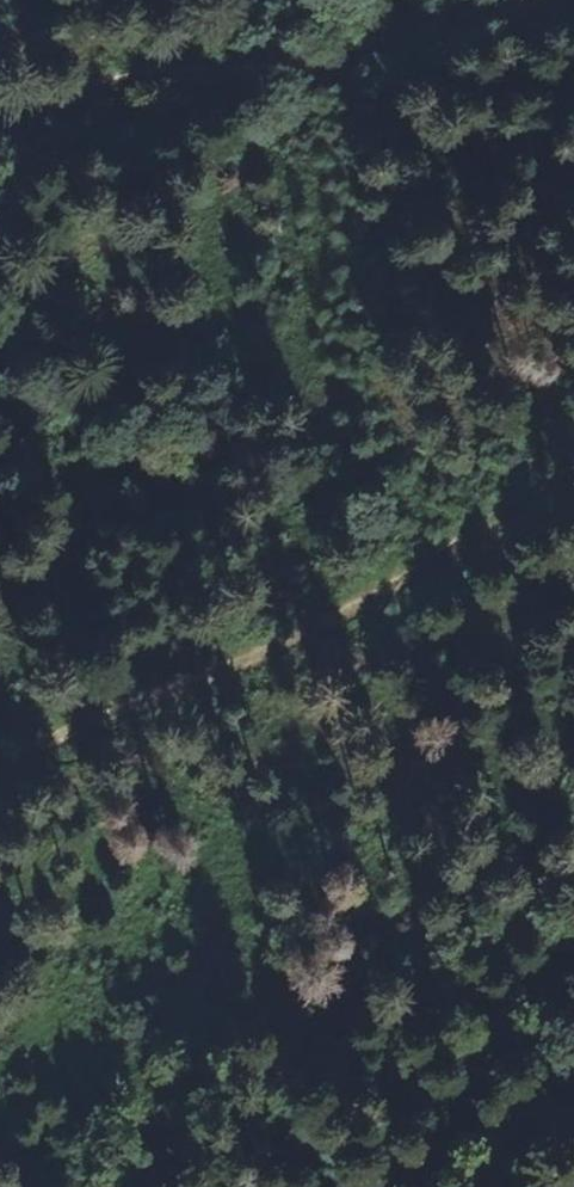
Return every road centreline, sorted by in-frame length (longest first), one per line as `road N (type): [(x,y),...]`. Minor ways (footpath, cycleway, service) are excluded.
road 1 (track): [(573,490),(0,749)]
road 2 (track): [(0,102),(19,87),(486,0)]
road 3 (track): [(393,1186),(573,1072)]

